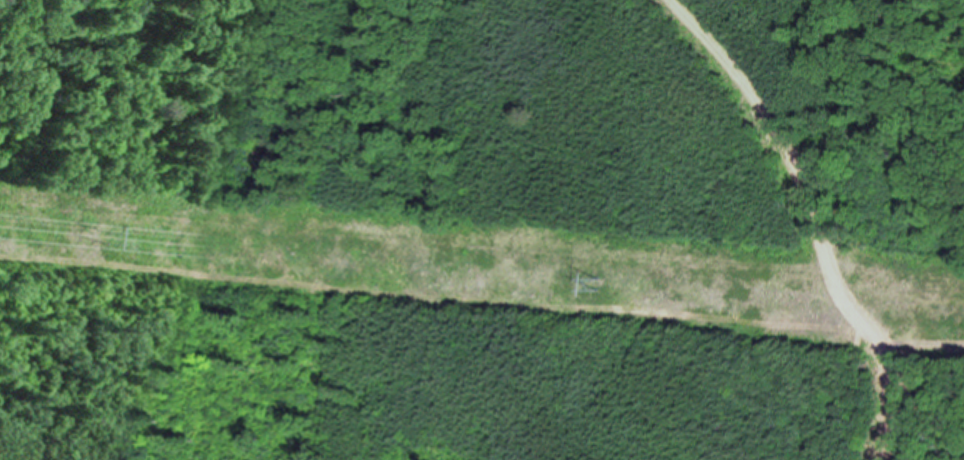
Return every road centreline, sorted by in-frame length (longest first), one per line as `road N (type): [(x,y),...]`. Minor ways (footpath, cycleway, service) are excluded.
road 1 (residential): [(671,0),(793,157),(839,285),(895,355),(898,423),(884,459)]

